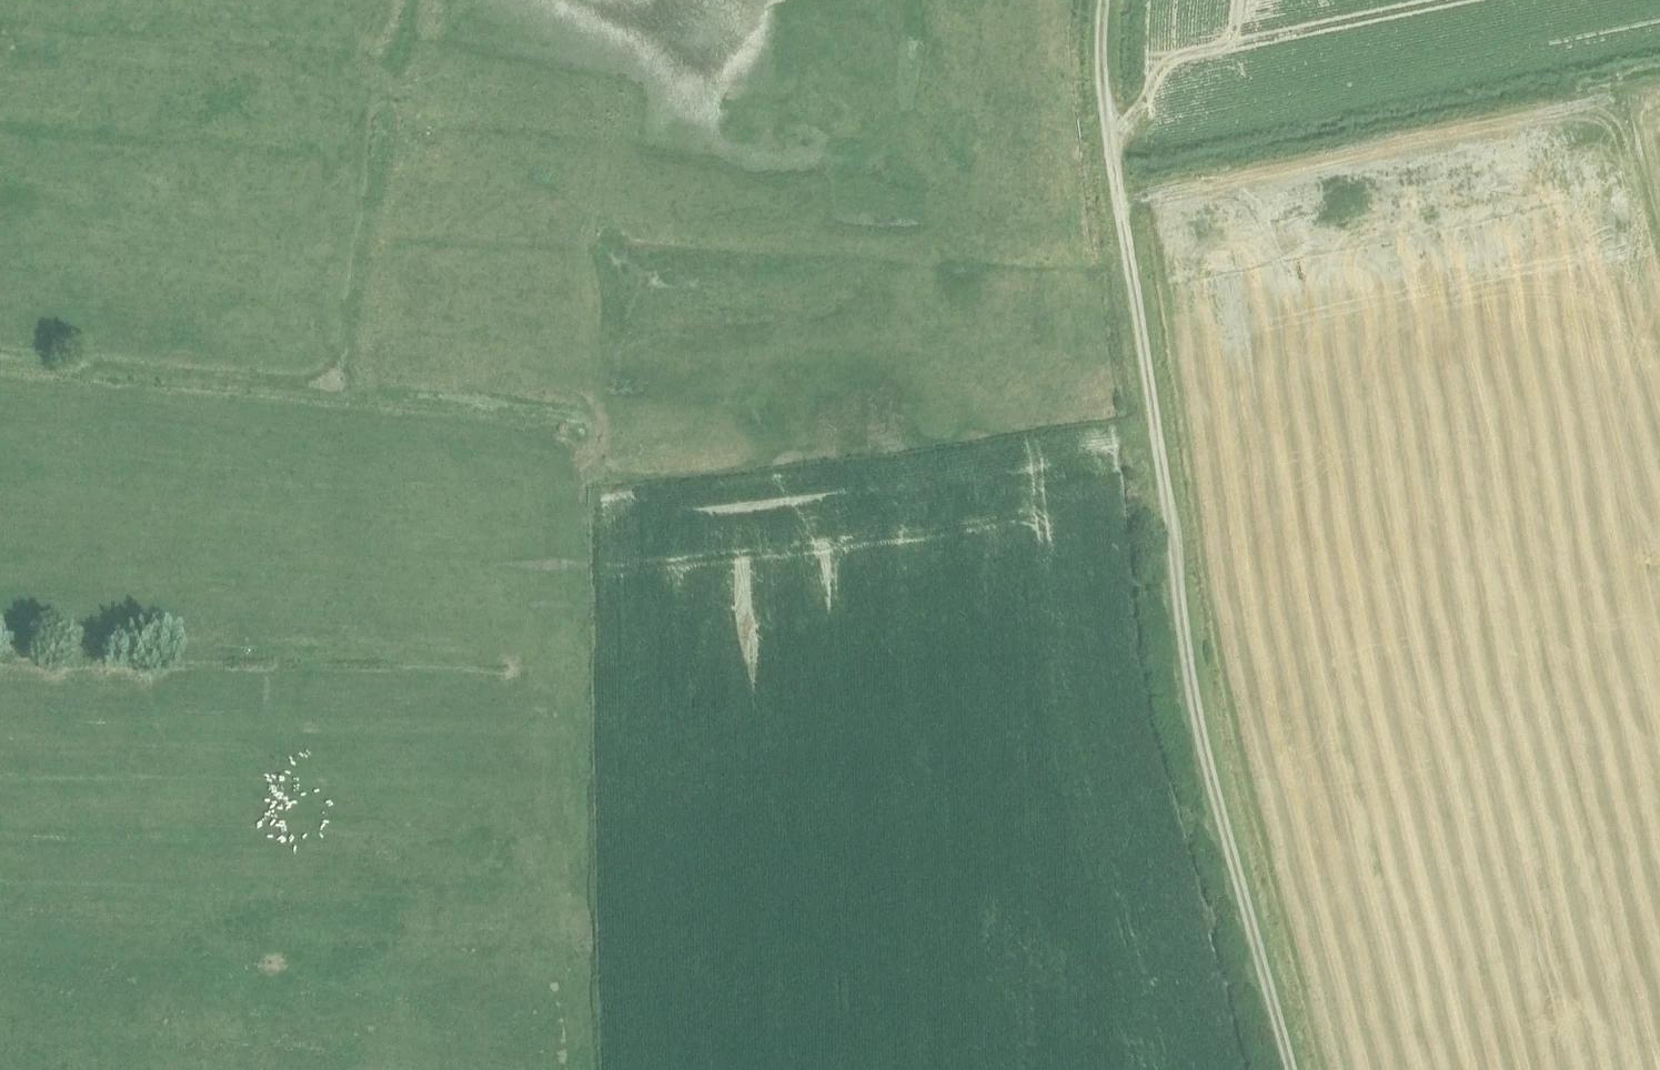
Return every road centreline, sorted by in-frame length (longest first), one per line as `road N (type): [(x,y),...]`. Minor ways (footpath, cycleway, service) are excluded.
road 1 (track): [(1285,1069),(1192,737),(1115,180),(1103,42),(1111,0)]

